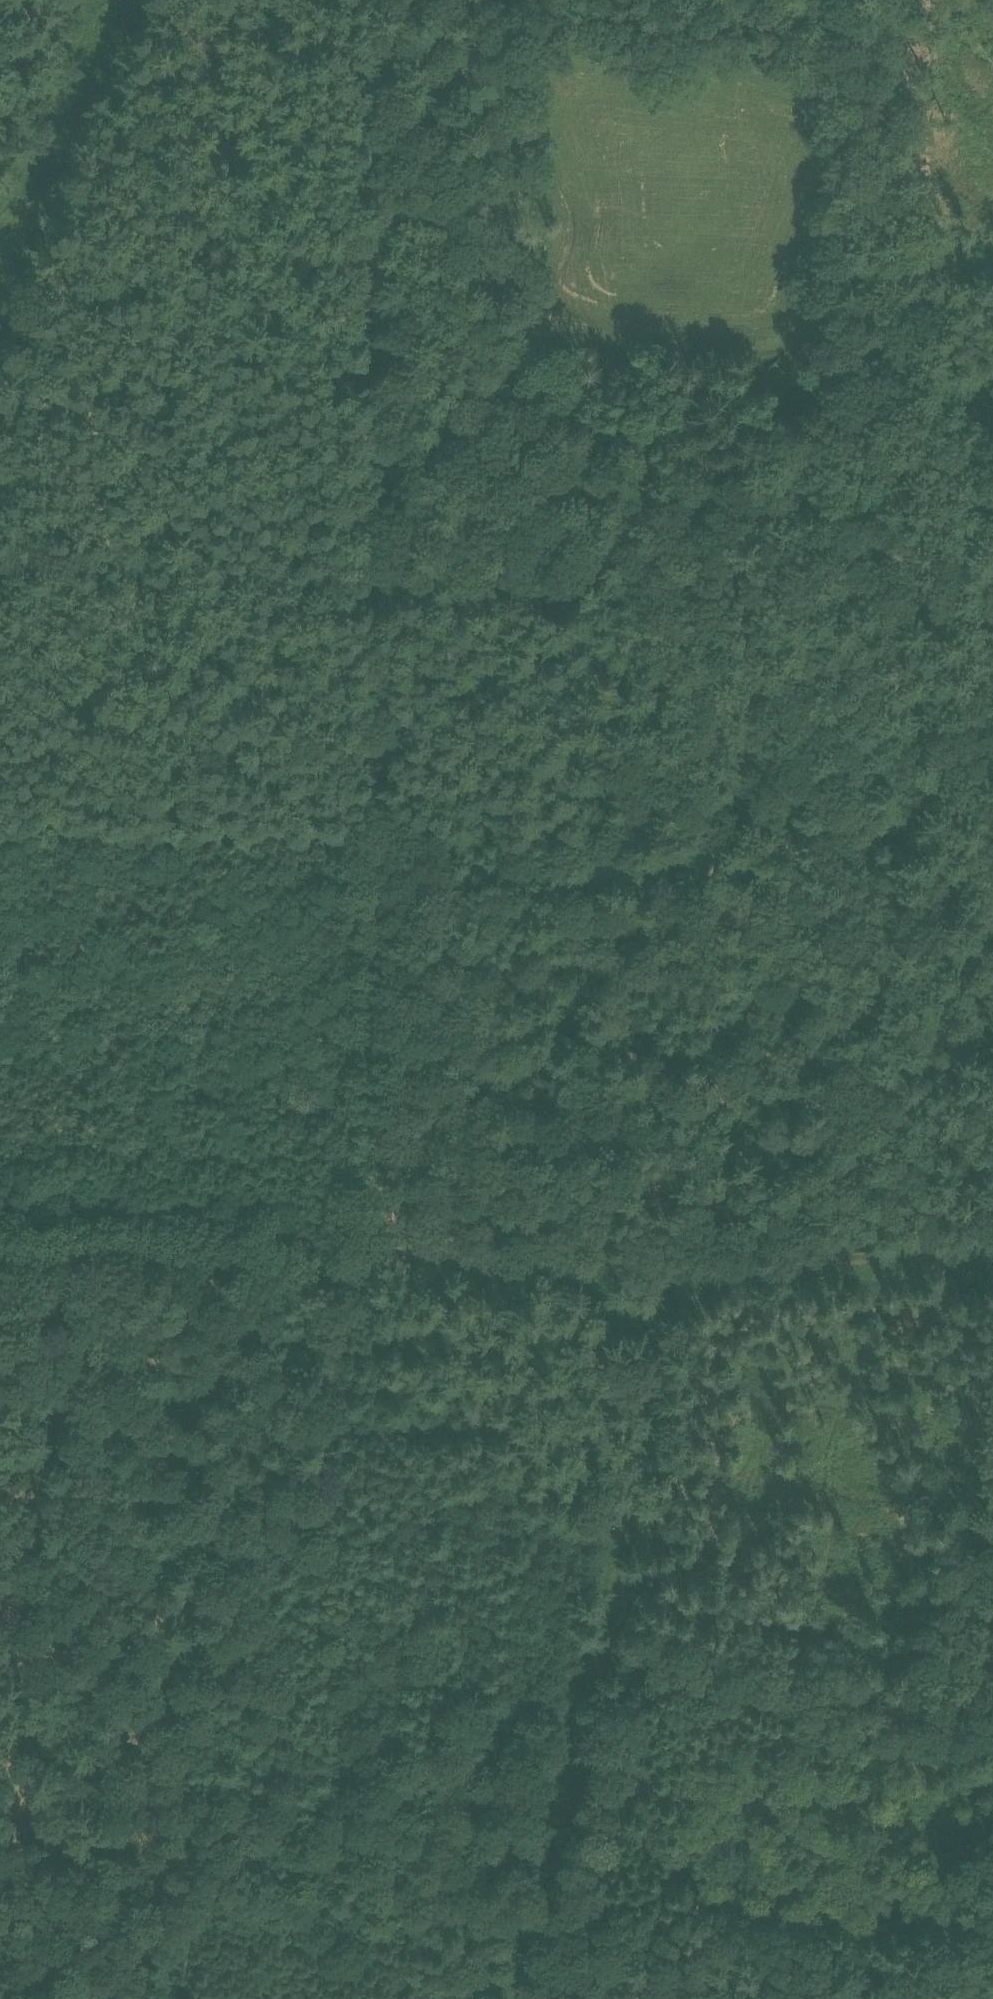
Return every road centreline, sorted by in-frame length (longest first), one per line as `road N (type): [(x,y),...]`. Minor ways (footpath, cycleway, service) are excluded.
road 1 (track): [(0,1246),(687,1274),(992,1249)]
road 2 (track): [(526,1998),(687,1274)]

